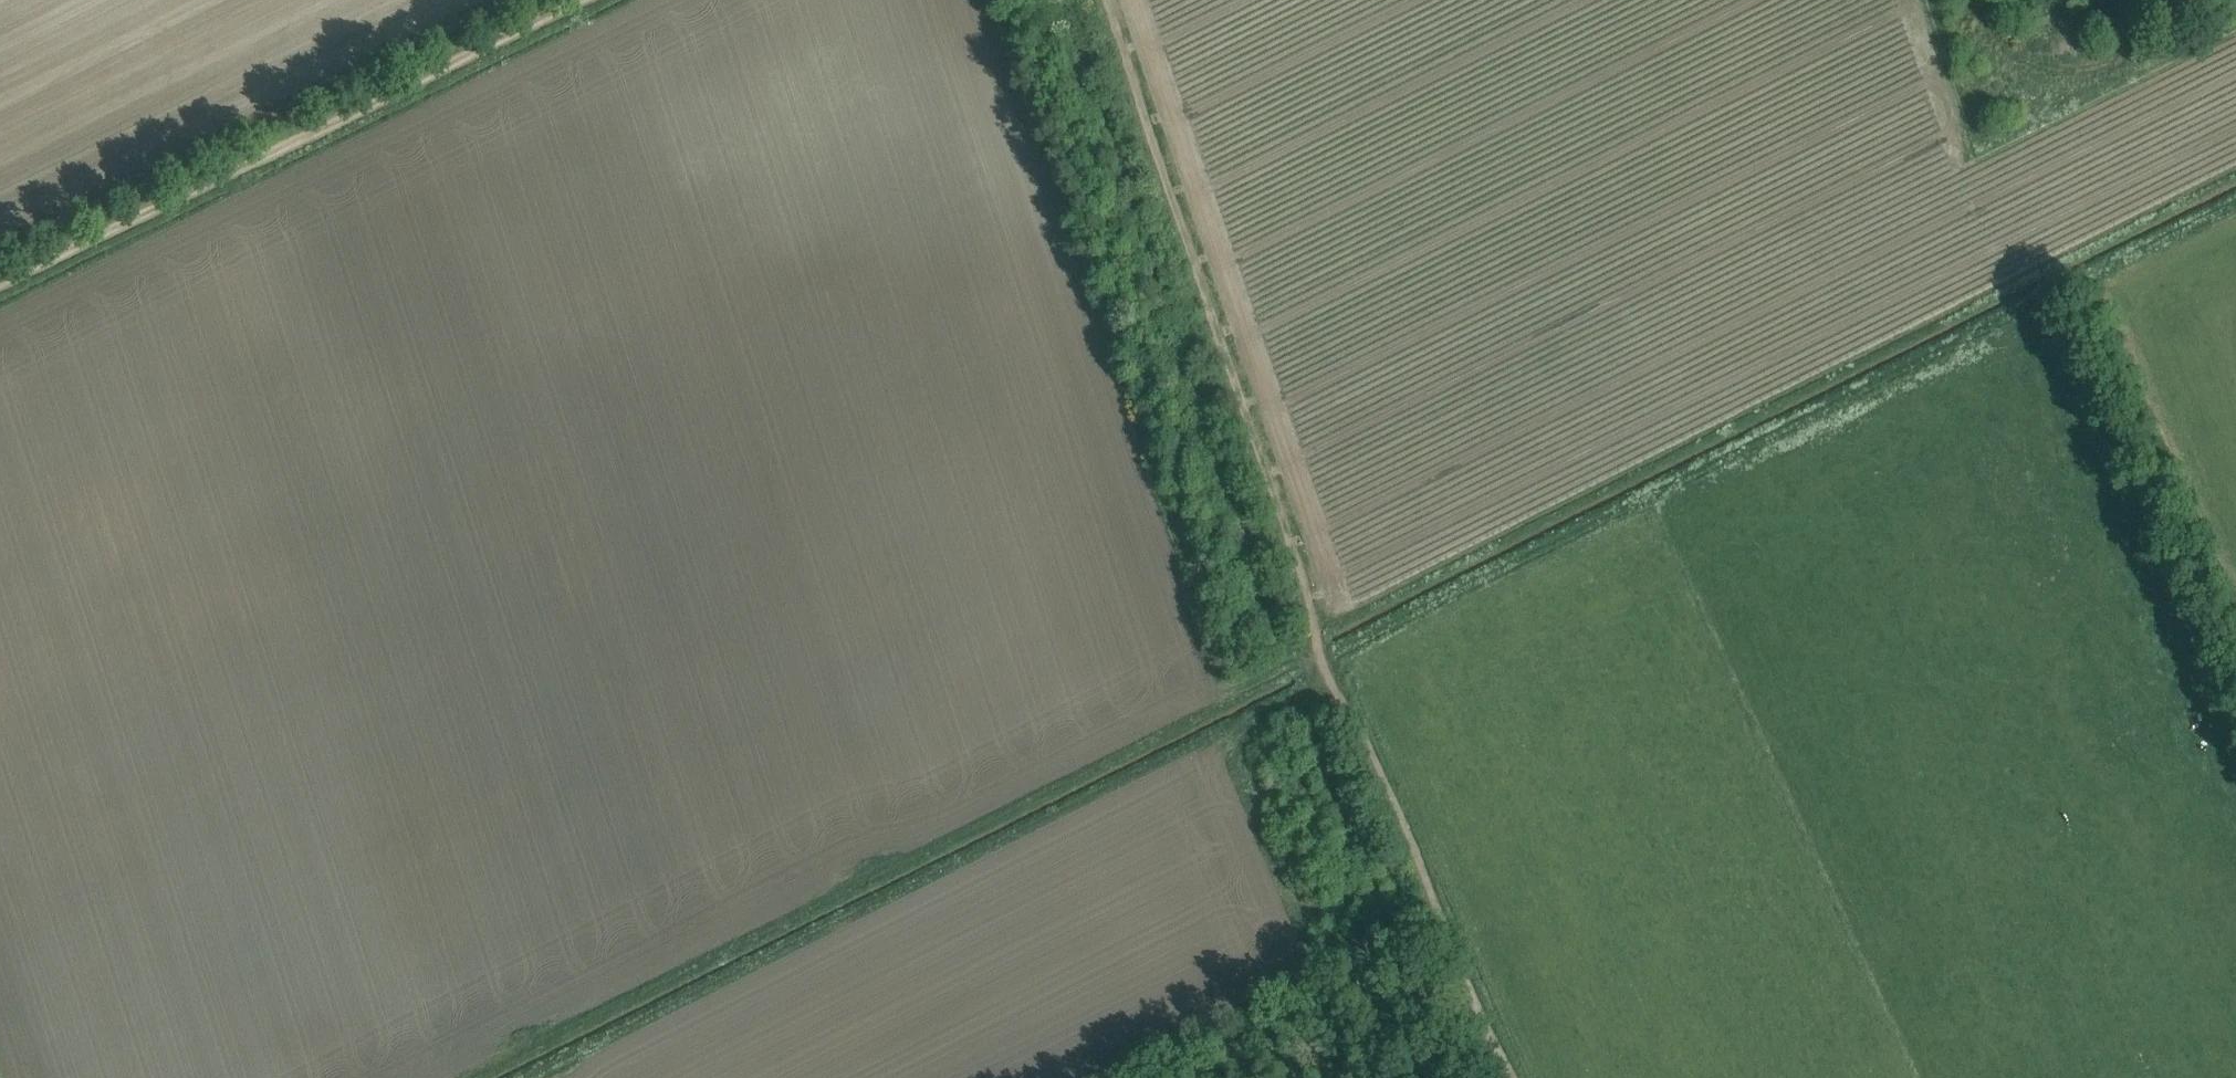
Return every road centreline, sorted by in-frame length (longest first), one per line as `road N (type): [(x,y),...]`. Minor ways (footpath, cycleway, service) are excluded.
road 1 (track): [(1092,0),(1320,674),(1503,1077)]
road 2 (track): [(578,0),(0,281)]

